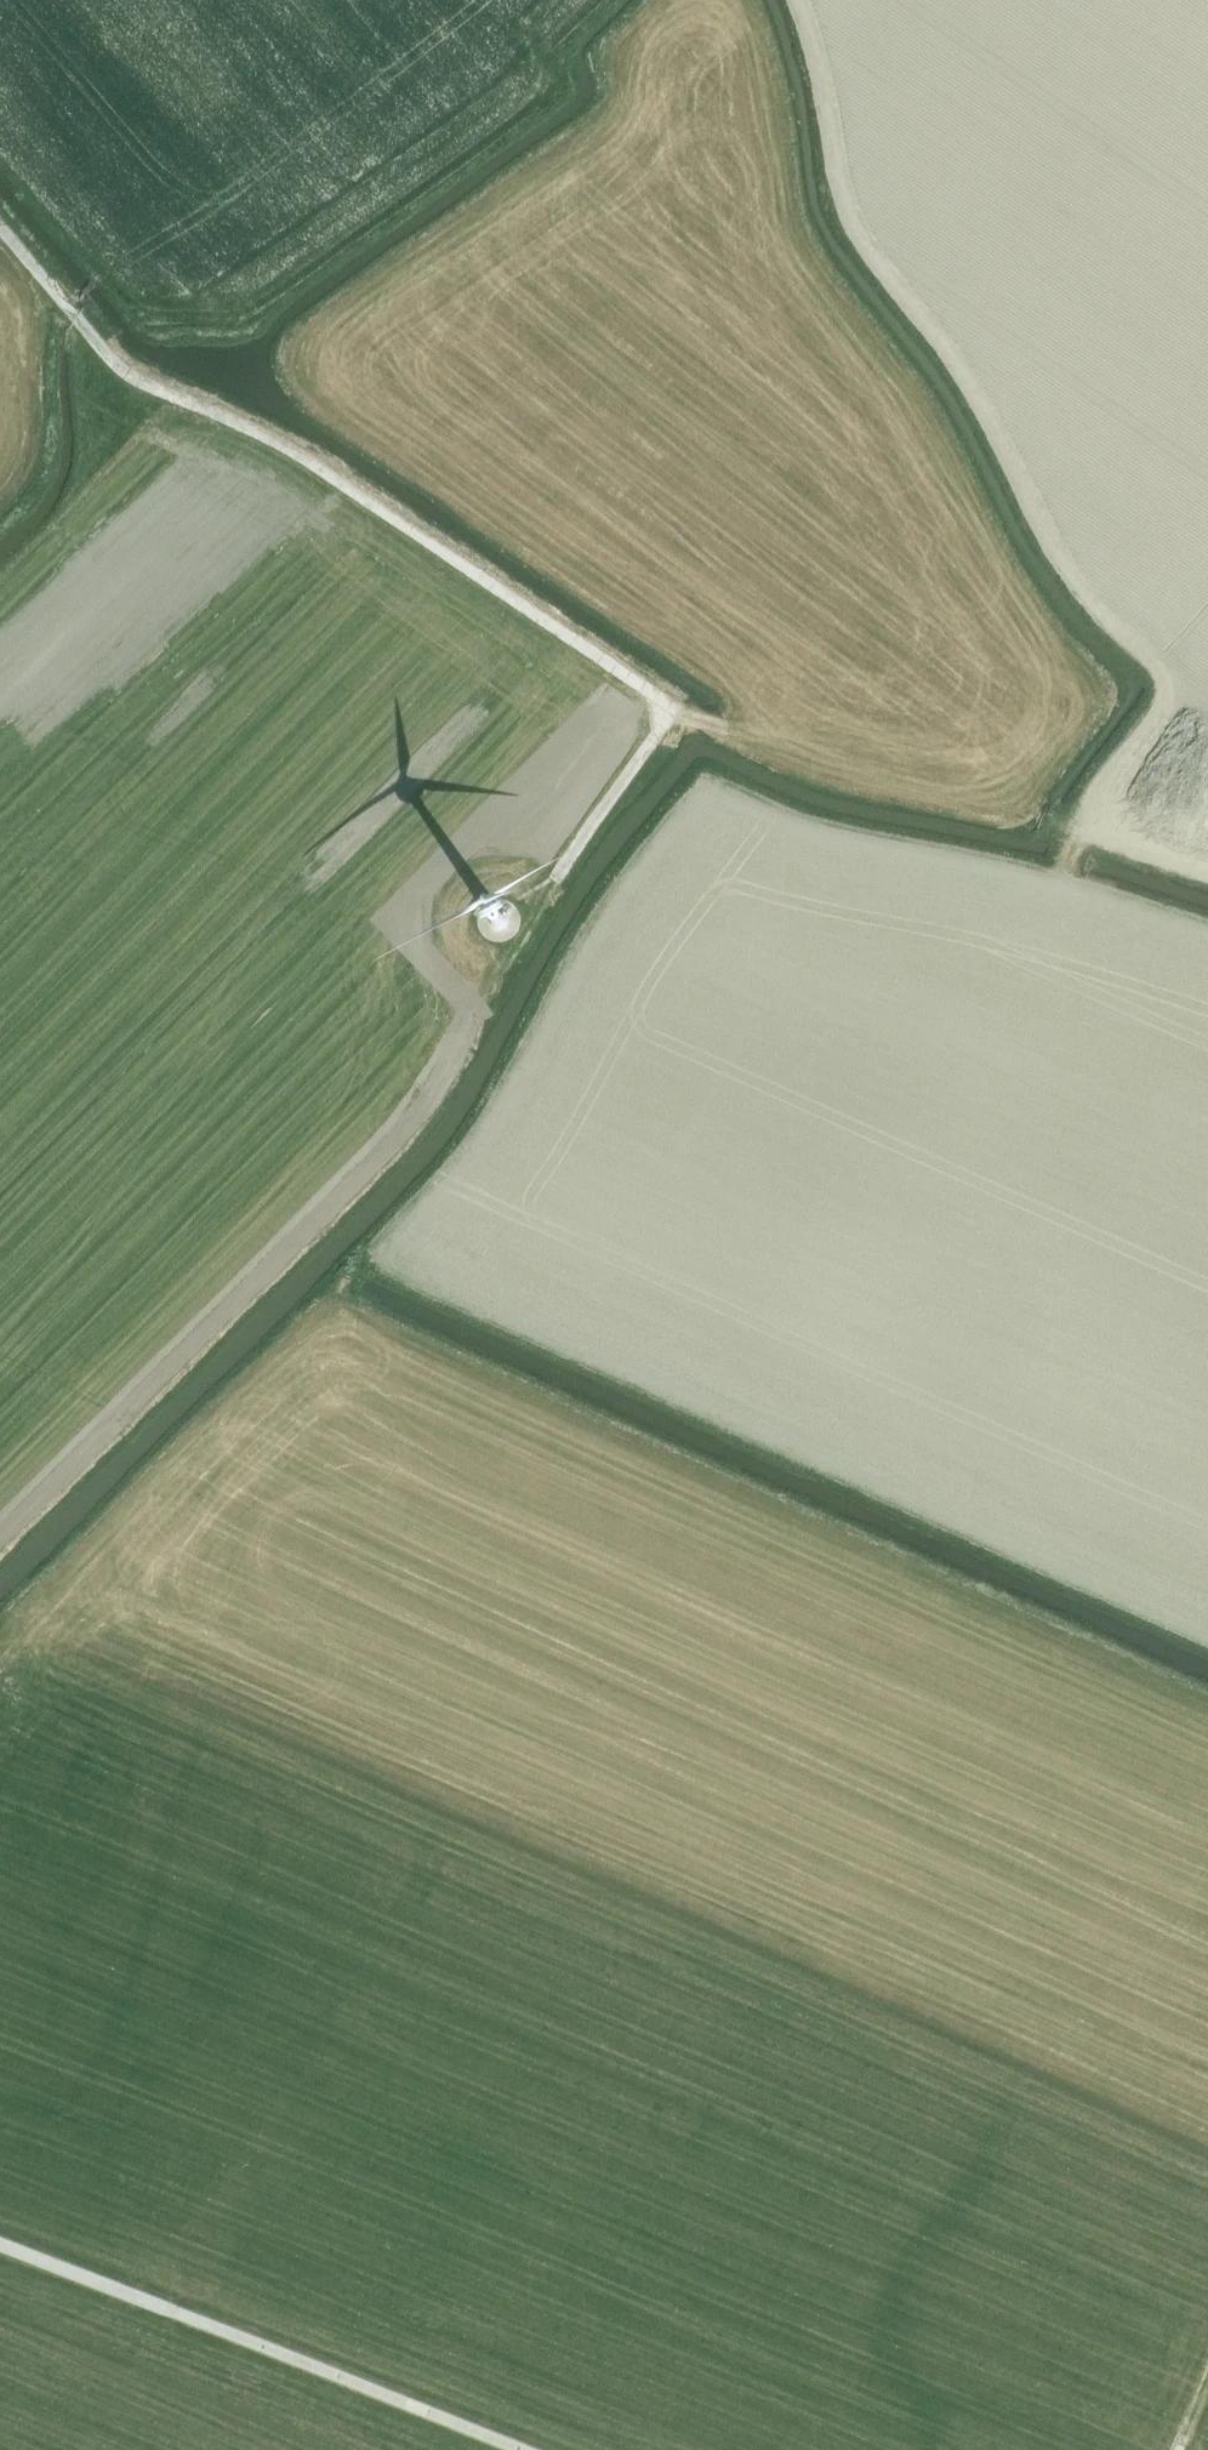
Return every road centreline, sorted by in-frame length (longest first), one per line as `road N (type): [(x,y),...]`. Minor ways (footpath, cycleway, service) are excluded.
road 1 (track): [(523,2449),(0,2244)]

